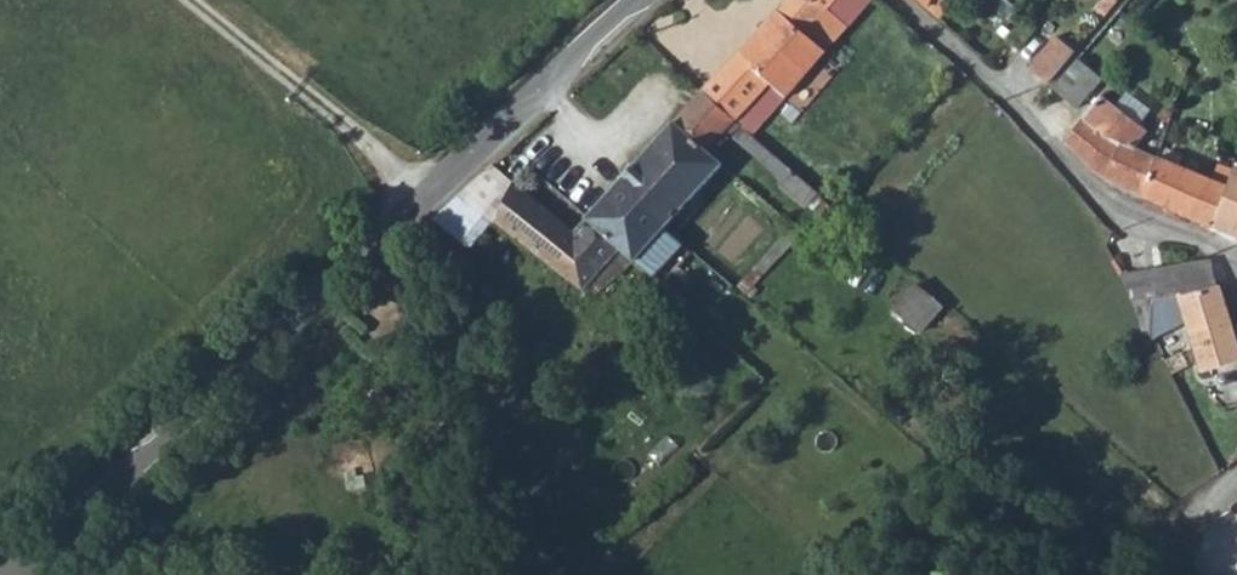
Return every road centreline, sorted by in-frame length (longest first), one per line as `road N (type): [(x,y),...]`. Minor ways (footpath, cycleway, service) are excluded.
road 1 (unclassified): [(9,574),(422,202)]
road 2 (residential): [(1236,261),(1119,212),(905,0)]
road 3 (unclassified): [(422,202),(183,0)]
road 4 (unclassified): [(422,202),(638,0)]

